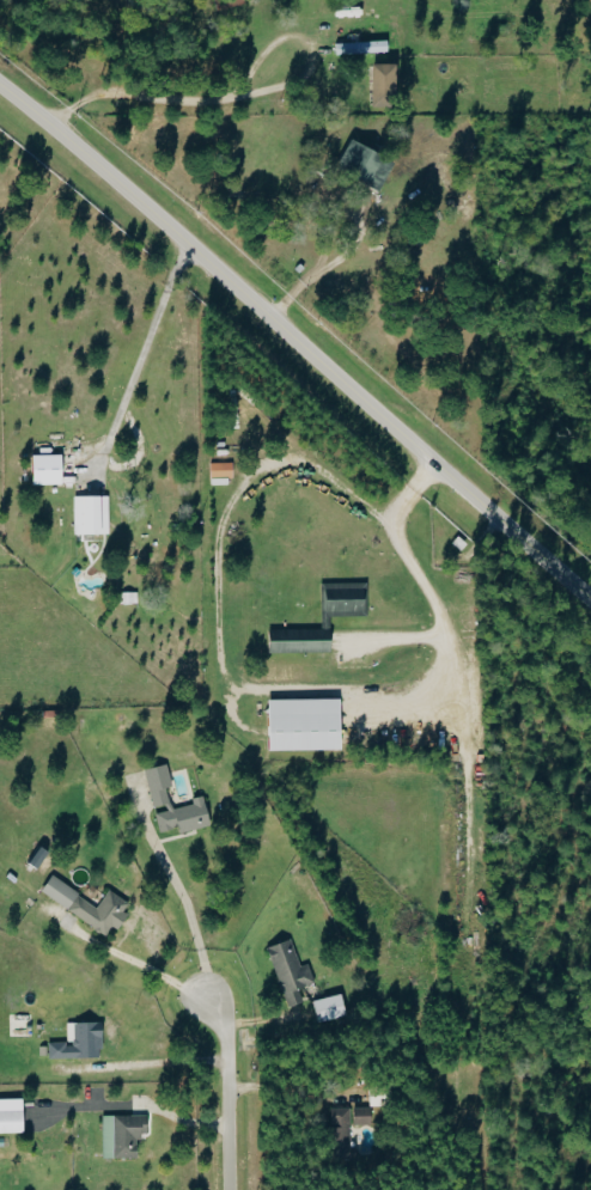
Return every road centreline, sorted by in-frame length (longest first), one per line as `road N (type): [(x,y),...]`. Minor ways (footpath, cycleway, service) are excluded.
road 1 (tertiary): [(590,602),(0,96)]
road 2 (residential): [(200,988),(221,1048),(228,1189)]

